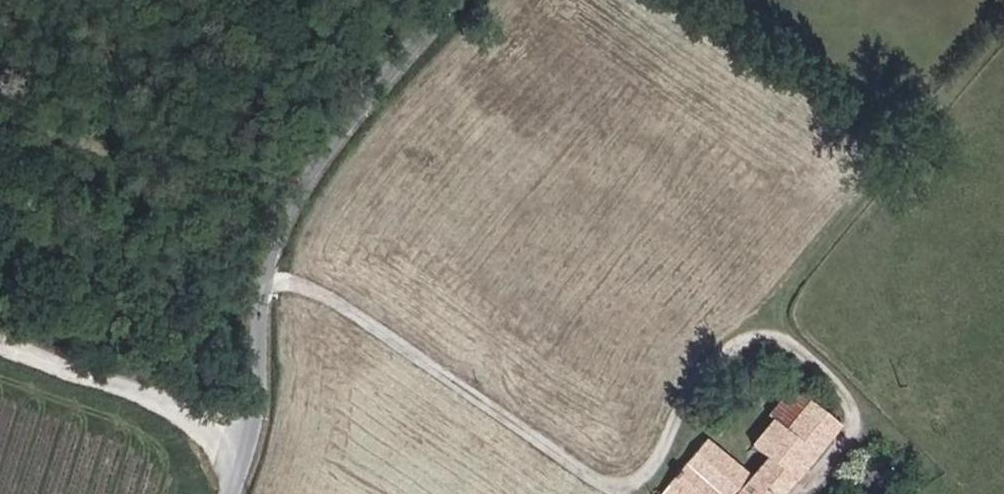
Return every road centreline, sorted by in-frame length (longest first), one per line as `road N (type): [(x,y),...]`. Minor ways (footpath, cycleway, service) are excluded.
road 1 (residential): [(270,284),(302,286),(614,493)]
road 2 (residential): [(614,493),(655,470),(713,360),(765,339),(841,383),(854,421)]
road 3 (unclassified): [(270,284),(299,207),(458,0)]
road 4 (unclassified): [(231,493),(257,423),(270,284)]

